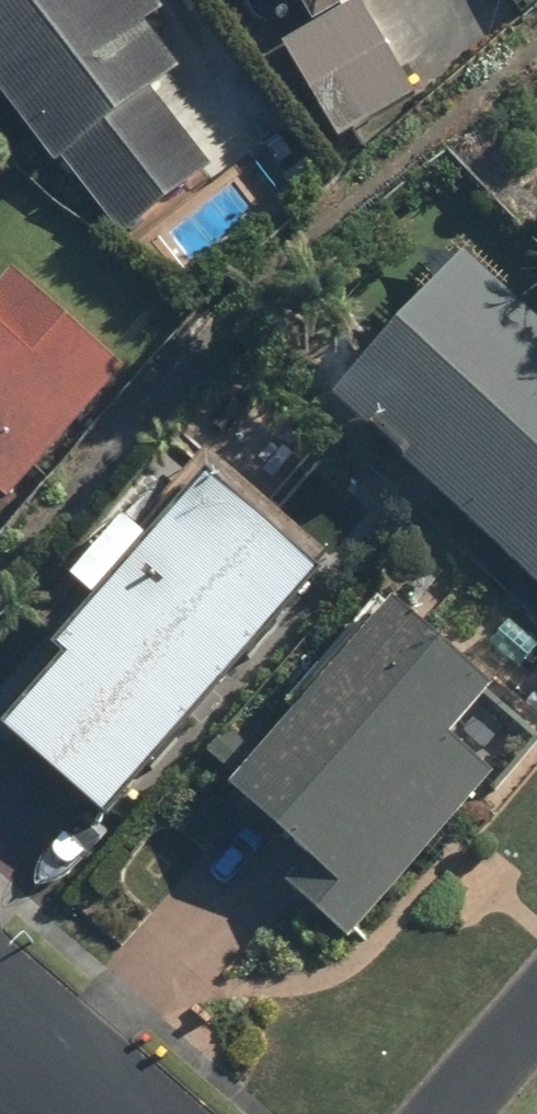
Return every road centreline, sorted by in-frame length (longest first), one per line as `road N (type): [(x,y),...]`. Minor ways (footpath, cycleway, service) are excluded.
road 1 (residential): [(92,1113),(0,1036)]

